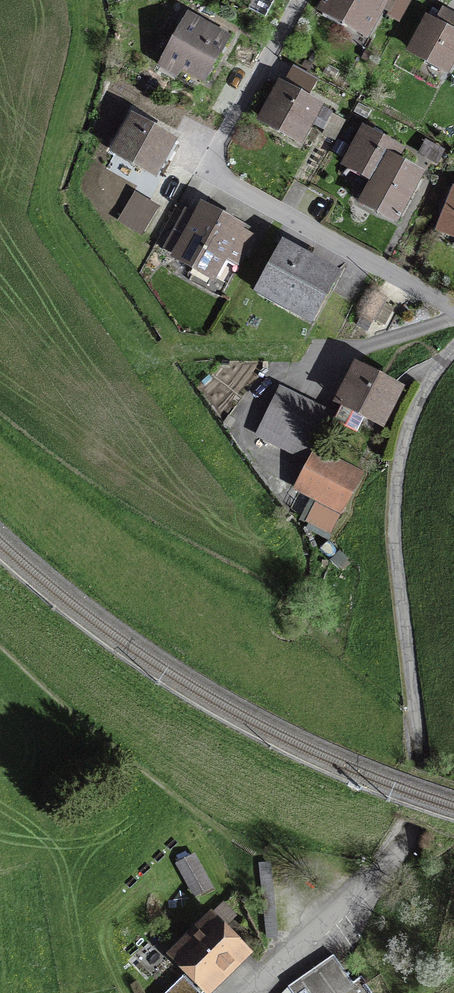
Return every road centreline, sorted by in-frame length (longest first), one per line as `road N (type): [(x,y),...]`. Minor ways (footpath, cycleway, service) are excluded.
road 1 (residential): [(306,0),(225,150),(223,178),(453,312)]
road 2 (residential): [(429,773),(401,494),(416,419),(453,360)]
road 3 (unclassified): [(254,992),(403,856),(429,773)]

